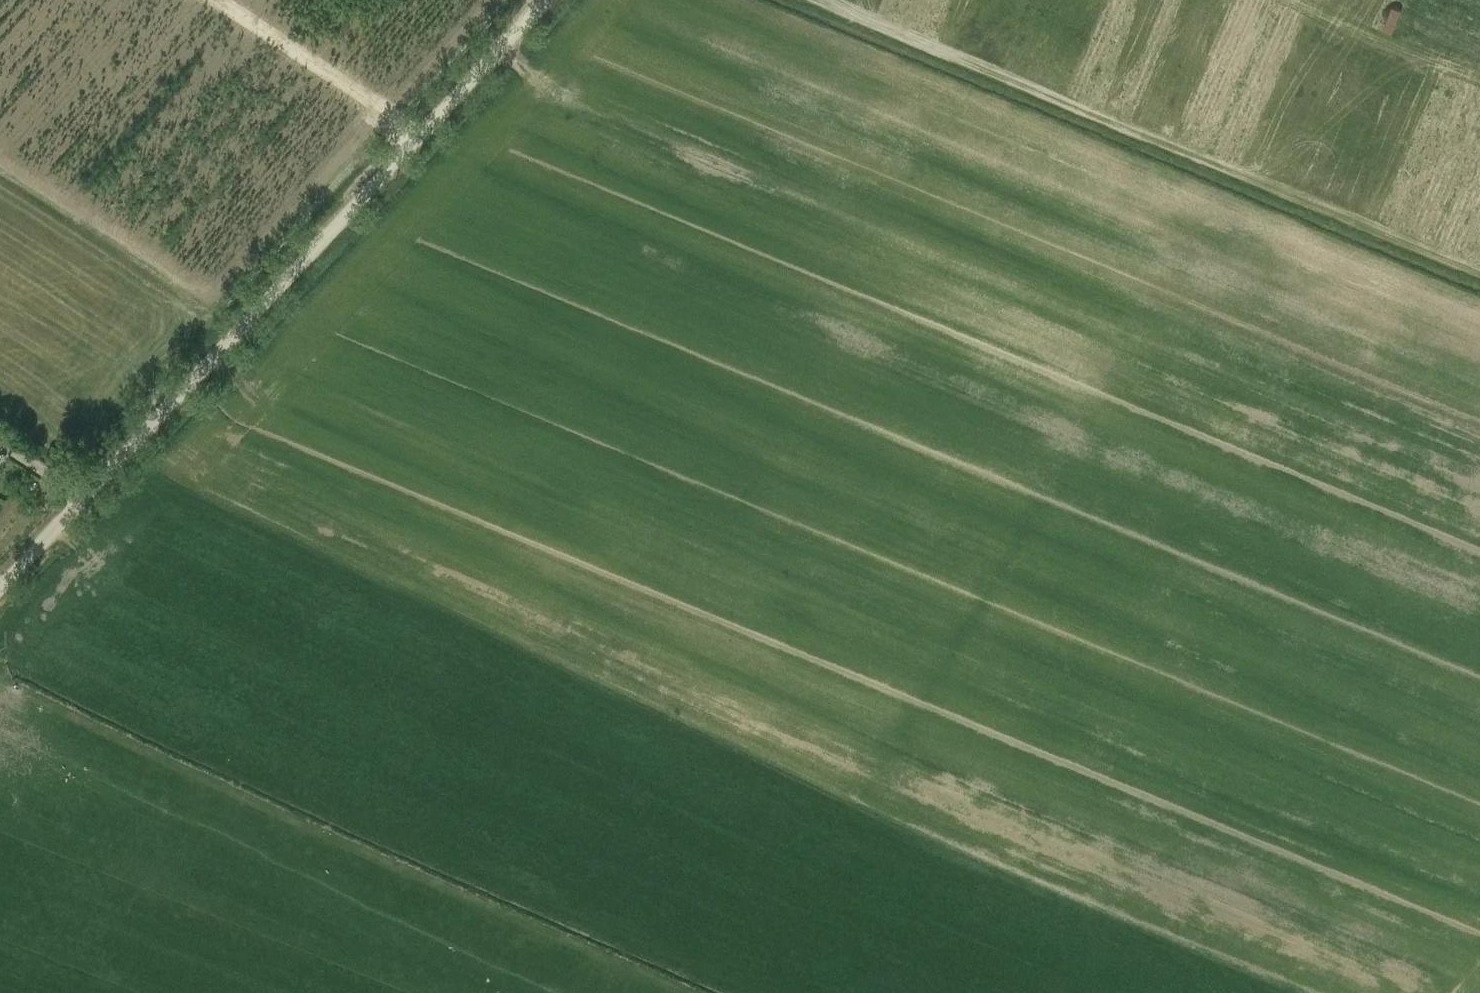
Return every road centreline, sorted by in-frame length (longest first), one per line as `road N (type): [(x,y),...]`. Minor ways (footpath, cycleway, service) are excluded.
road 1 (unclassified): [(0,591),(542,0)]

